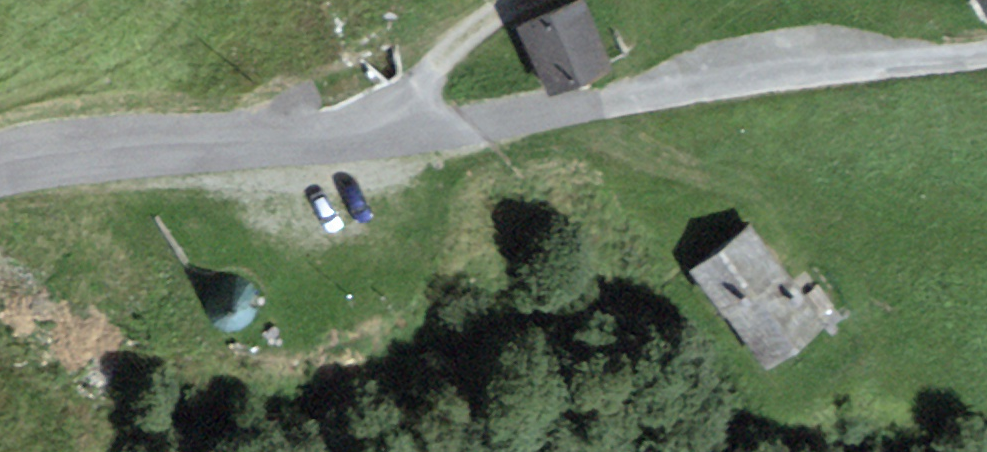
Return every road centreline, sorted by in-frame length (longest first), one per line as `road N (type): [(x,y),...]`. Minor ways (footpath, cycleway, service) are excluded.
road 1 (unclassified): [(0,176),(403,140),(780,76),(986,52)]
road 2 (track): [(403,140),(408,110),(429,73),(527,0)]

